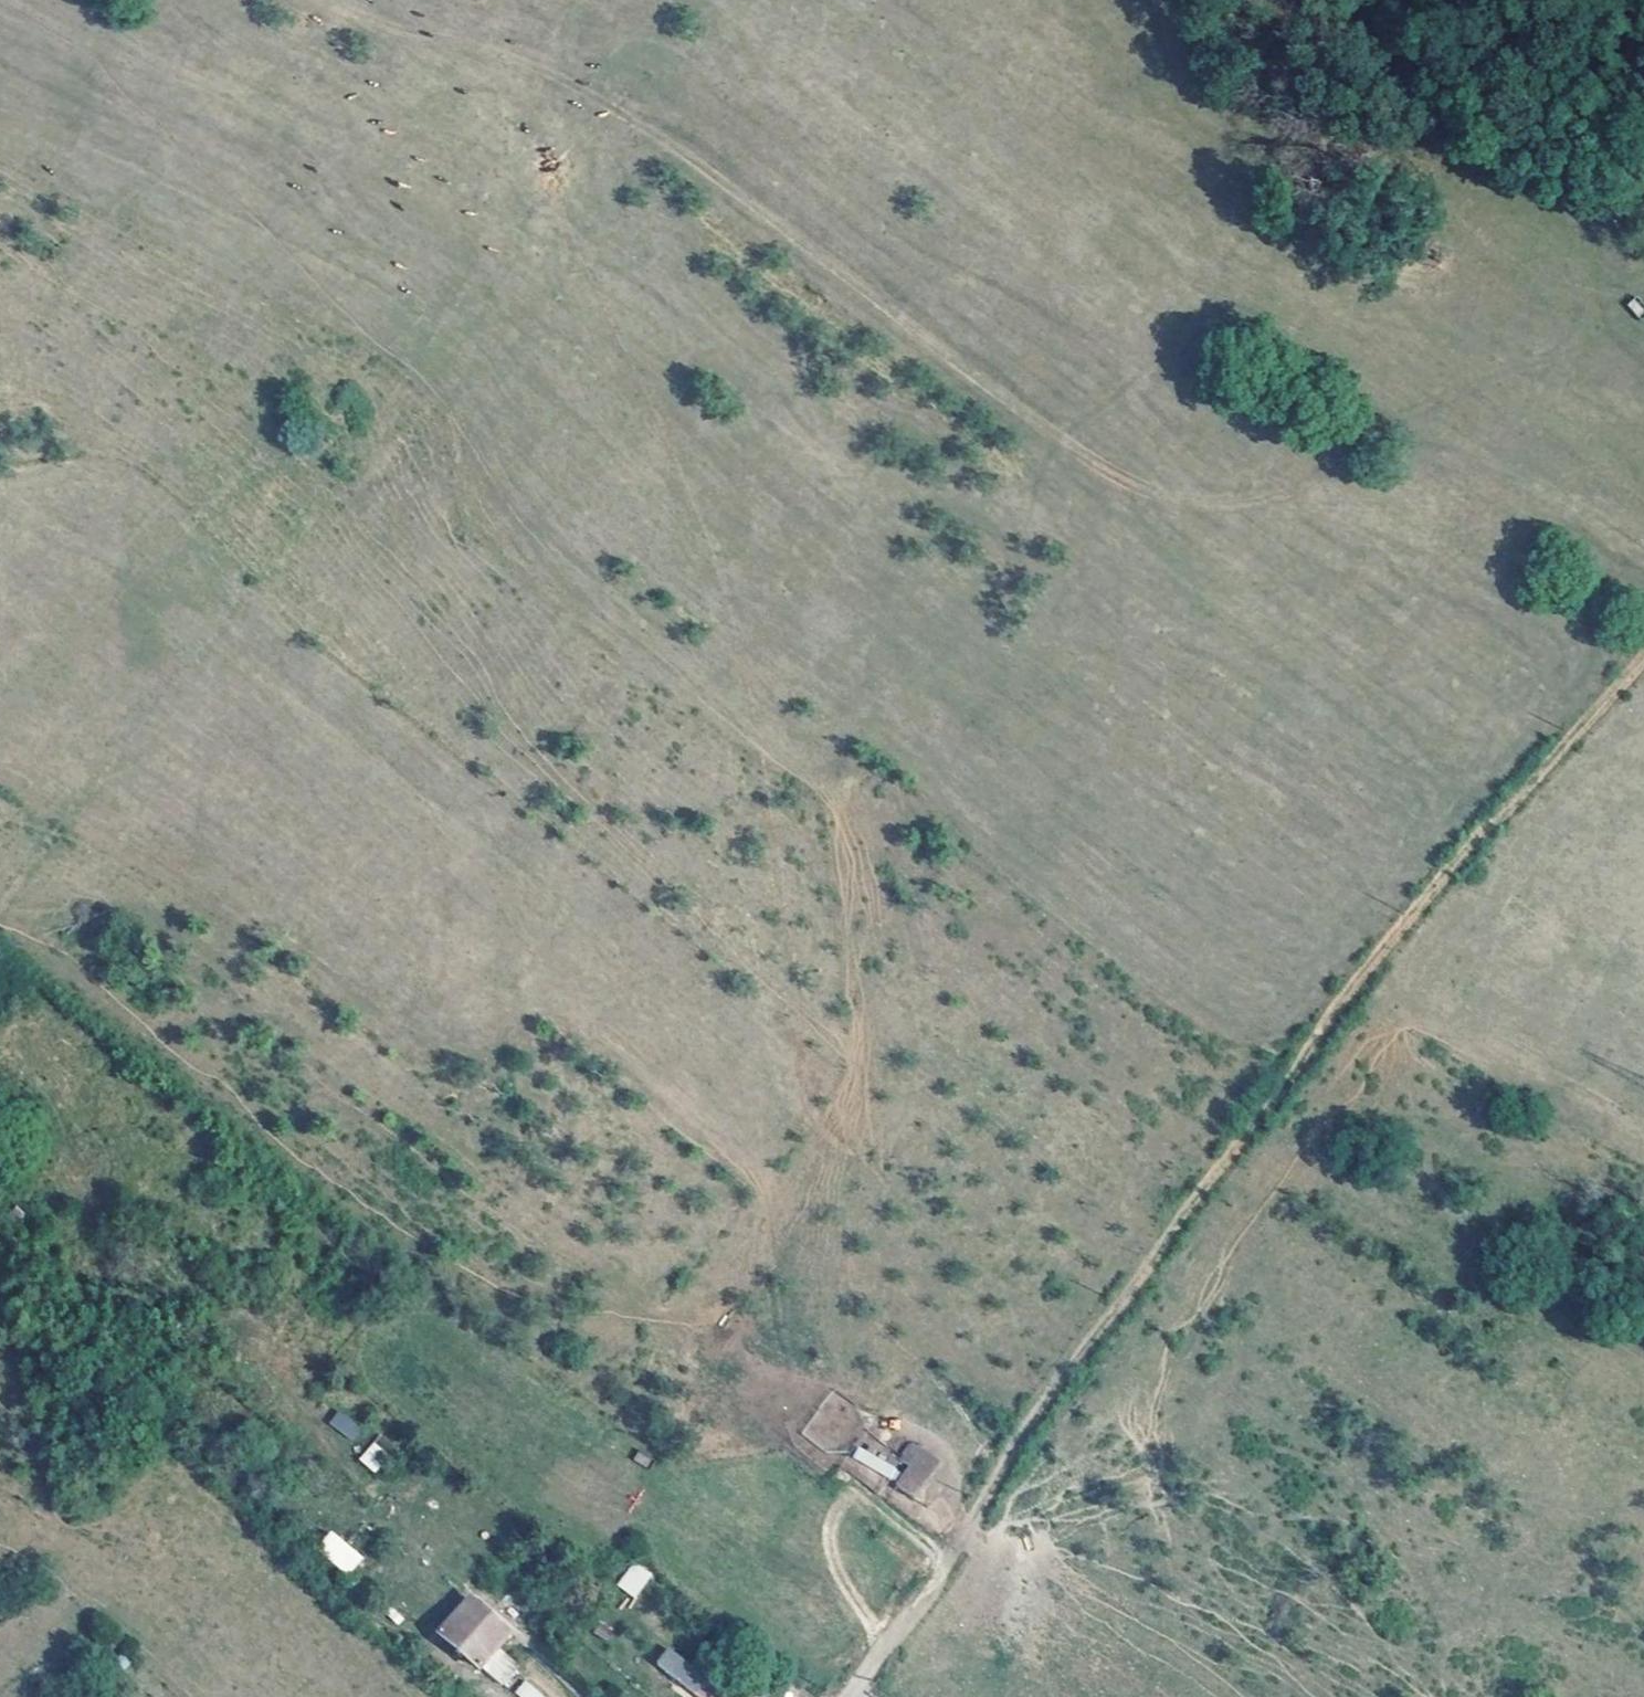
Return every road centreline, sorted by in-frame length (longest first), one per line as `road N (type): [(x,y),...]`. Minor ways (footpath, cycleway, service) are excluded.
road 1 (unclassified): [(950,1559),(847,1696)]

